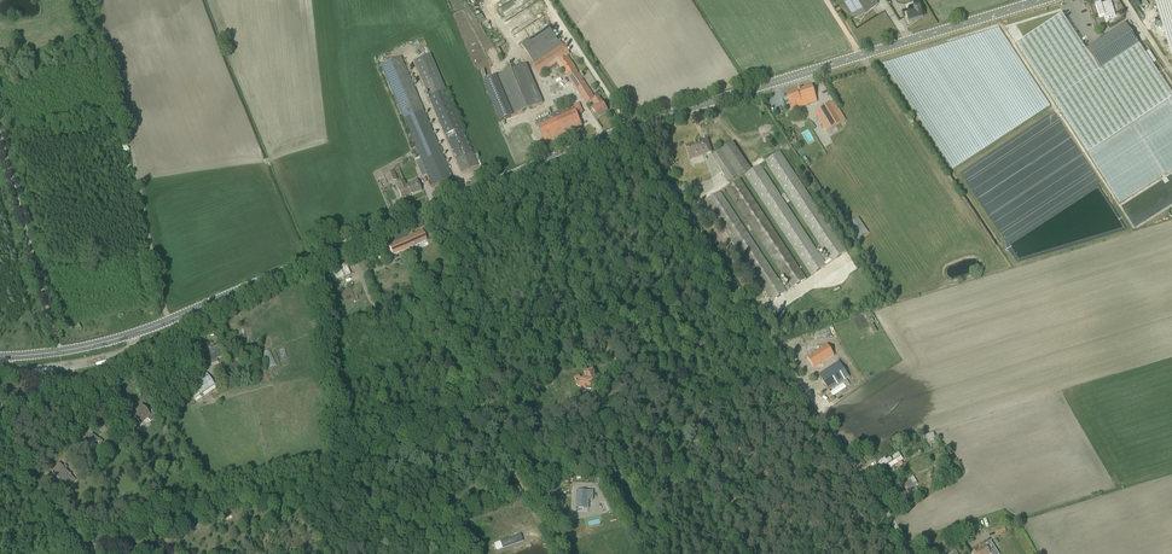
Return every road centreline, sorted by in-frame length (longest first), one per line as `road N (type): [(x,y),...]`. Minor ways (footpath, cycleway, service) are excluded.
road 1 (secondary): [(629,126),(153,328),(61,351)]
road 2 (unclassified): [(877,497),(629,126)]
road 3 (secondary): [(1040,0),(629,126)]
road 4 (unclassified): [(61,351),(0,131)]
road 5 (track): [(0,79),(102,59),(81,0)]
road 6 (track): [(0,425),(85,553)]
road 7 (track): [(629,126),(545,0)]

